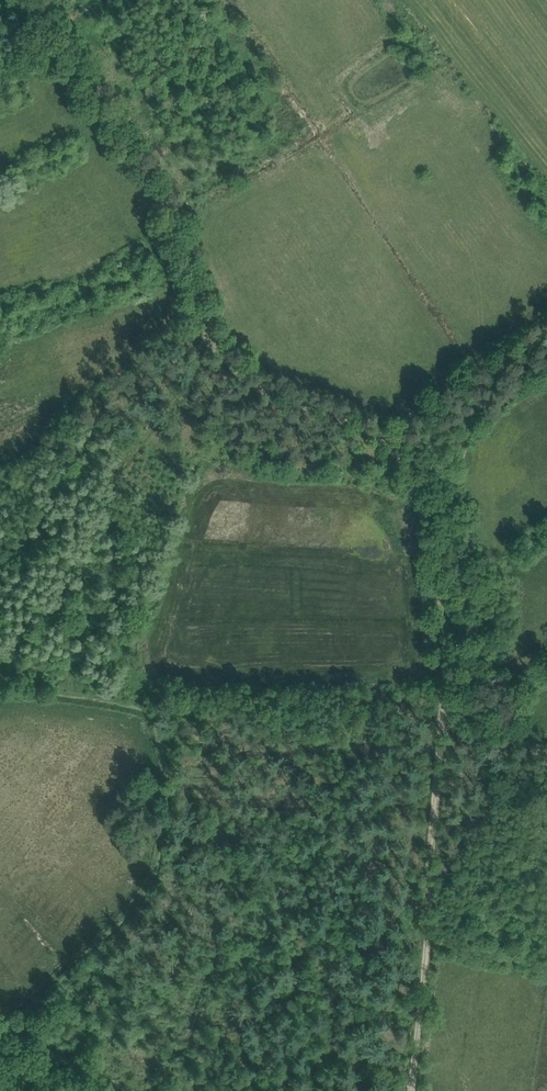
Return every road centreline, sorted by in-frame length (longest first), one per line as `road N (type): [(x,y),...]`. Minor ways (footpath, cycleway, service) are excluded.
road 1 (track): [(411,1090),(442,715),(442,597),(407,466),(392,449)]
road 2 (track): [(392,449),(368,429),(247,380),(220,347),(162,199),(28,0)]
road 3 (track): [(392,449),(409,421),(546,324)]
road 4 (track): [(0,1035),(128,1090)]

